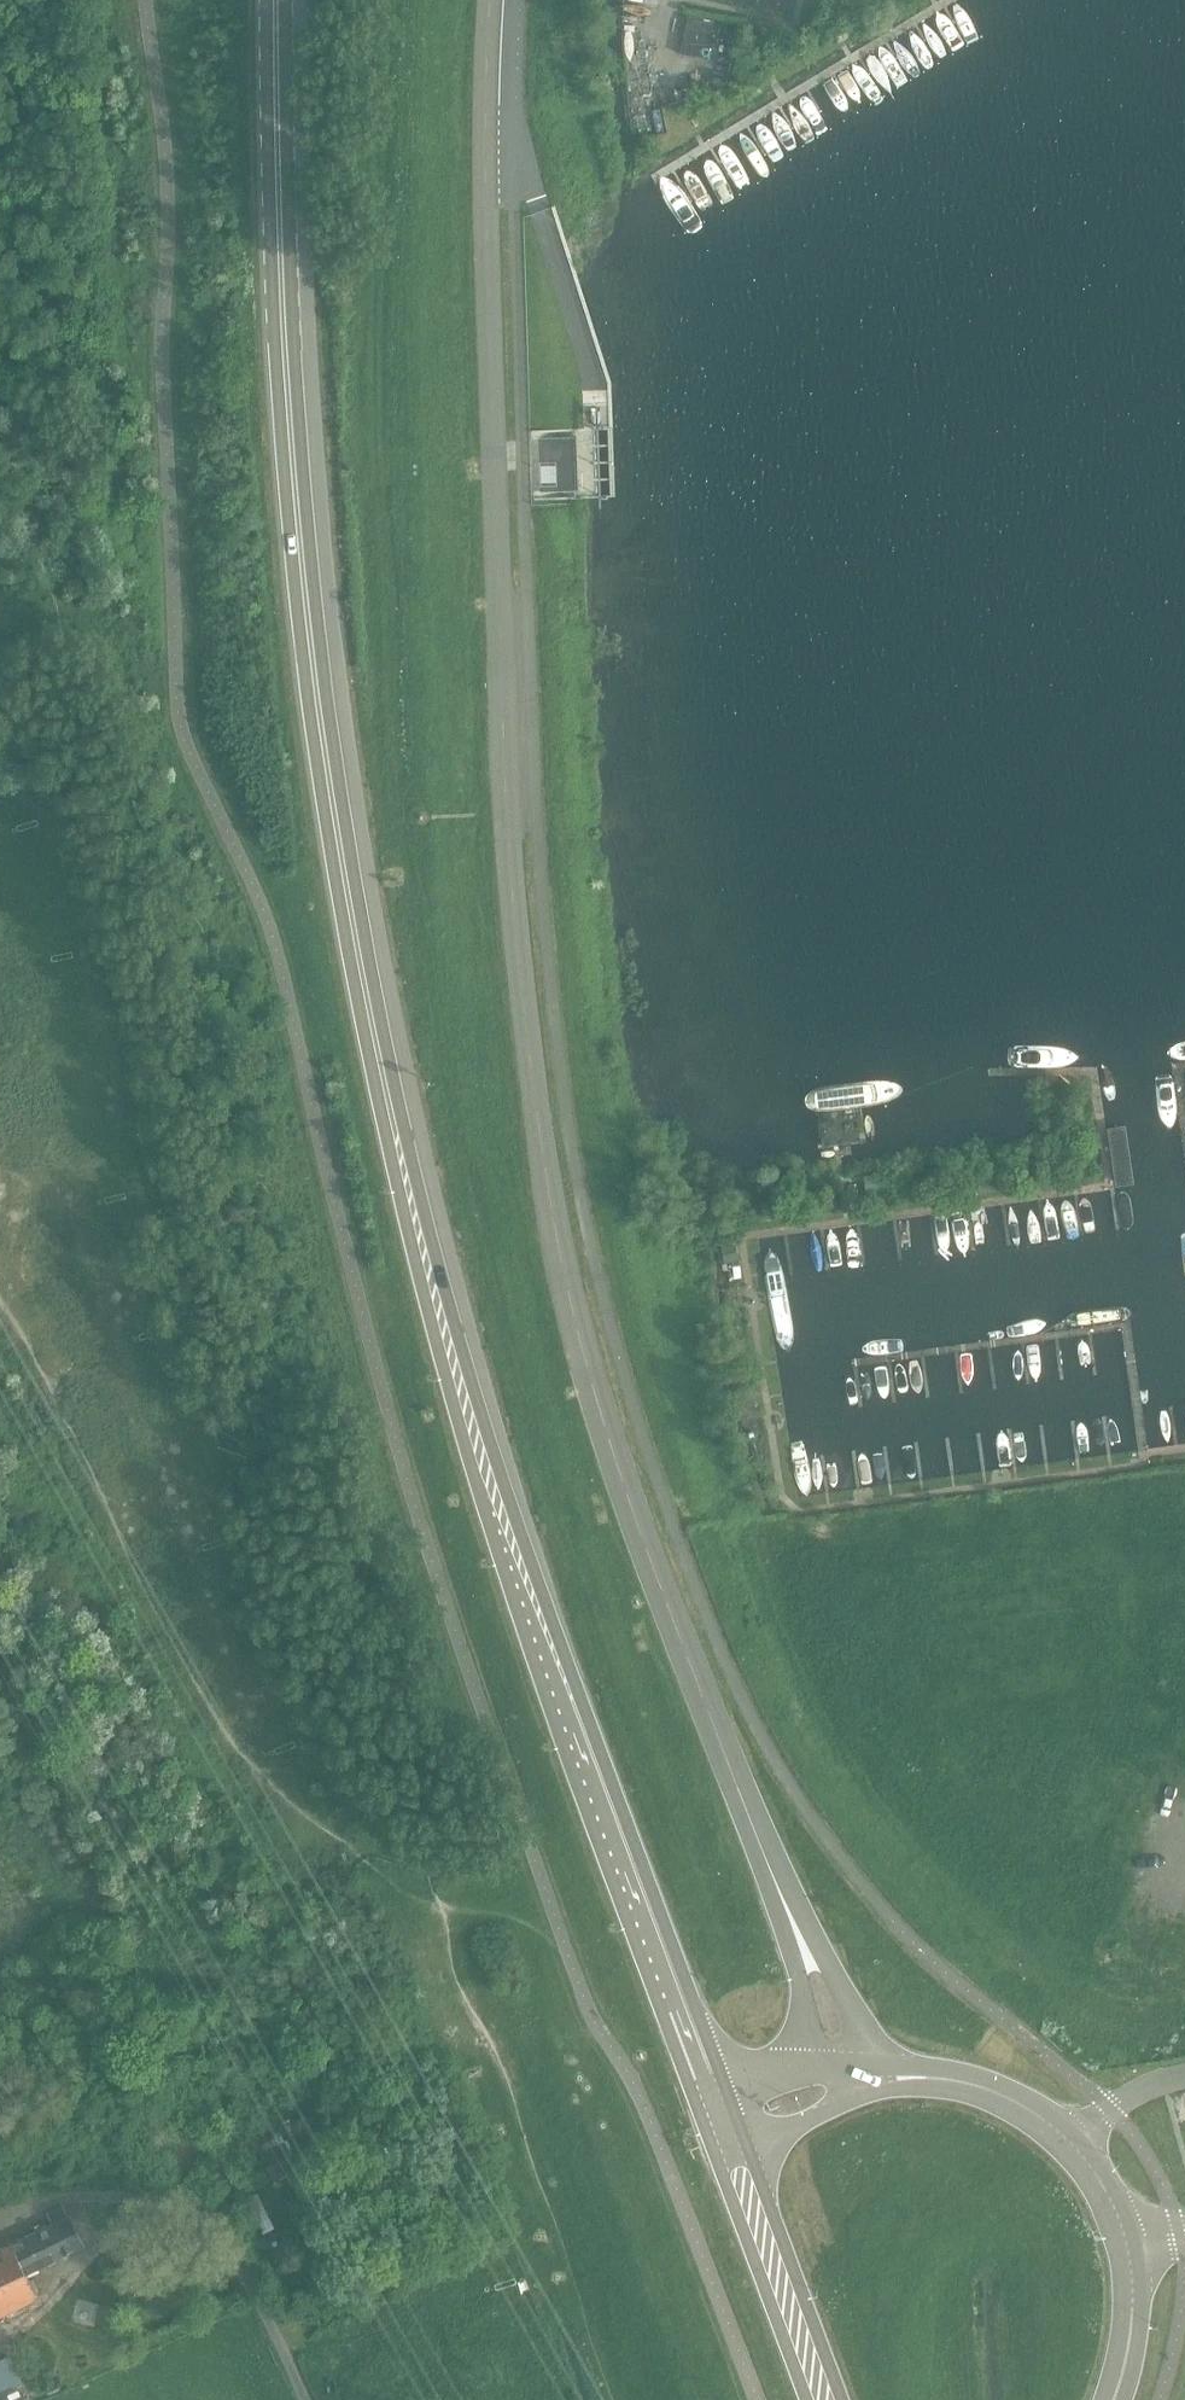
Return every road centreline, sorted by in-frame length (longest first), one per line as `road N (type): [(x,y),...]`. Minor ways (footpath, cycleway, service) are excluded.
road 1 (primary): [(722,2123),(451,1368),(338,852),(284,331),(278,0)]
road 2 (unclassified): [(841,2078),(784,1901),(613,1459),(557,1253),(527,1064),(506,836),(482,173),(488,0)]
road 3 (track): [(0,1323),(195,1683),(252,1767),(439,1903),(559,1929)]
road 4 (primary): [(826,2399),(722,2123)]
road 5 (unclassified): [(1070,2138),(981,2077),(916,2067),(841,2078)]
road 6 (track): [(176,656),(0,624)]
road 7 (unclassified): [(1106,2399),(1127,2361),(1134,2299),(1126,2233)]
road 8 (unclassified): [(1070,2138),(1102,2105),(1184,2084)]
road 9 (unclassified): [(841,2078),(722,2123)]

